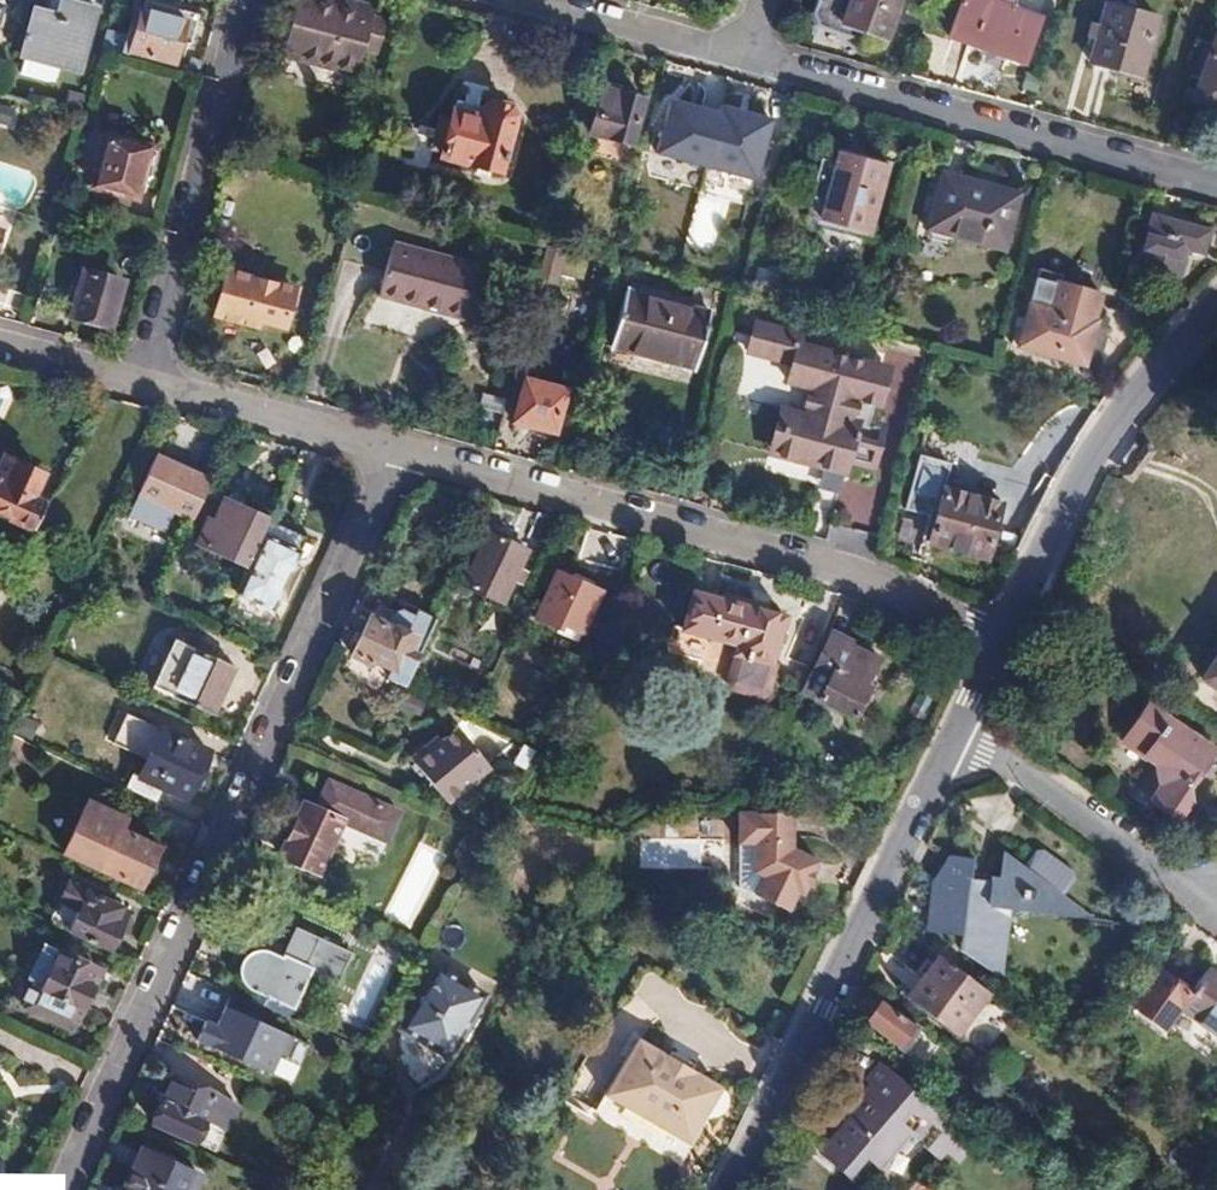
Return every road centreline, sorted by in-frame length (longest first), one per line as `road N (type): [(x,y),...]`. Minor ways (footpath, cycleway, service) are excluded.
road 1 (residential): [(52,1189),(385,449)]
road 2 (residential): [(385,449),(853,574),(1003,637)]
road 3 (residential): [(956,734),(821,1012),(722,1189)]
road 4 (residential): [(740,57),(1216,183)]
road 5 (residential): [(1216,306),(1086,462),(1003,637)]
road 6 (residential): [(142,382),(249,0)]
road 7 (residential): [(1209,900),(956,734)]
road 8 (residential): [(142,382),(385,449)]
road 9 (residential): [(528,0),(740,57)]
road 10 (residential): [(0,345),(142,382)]

